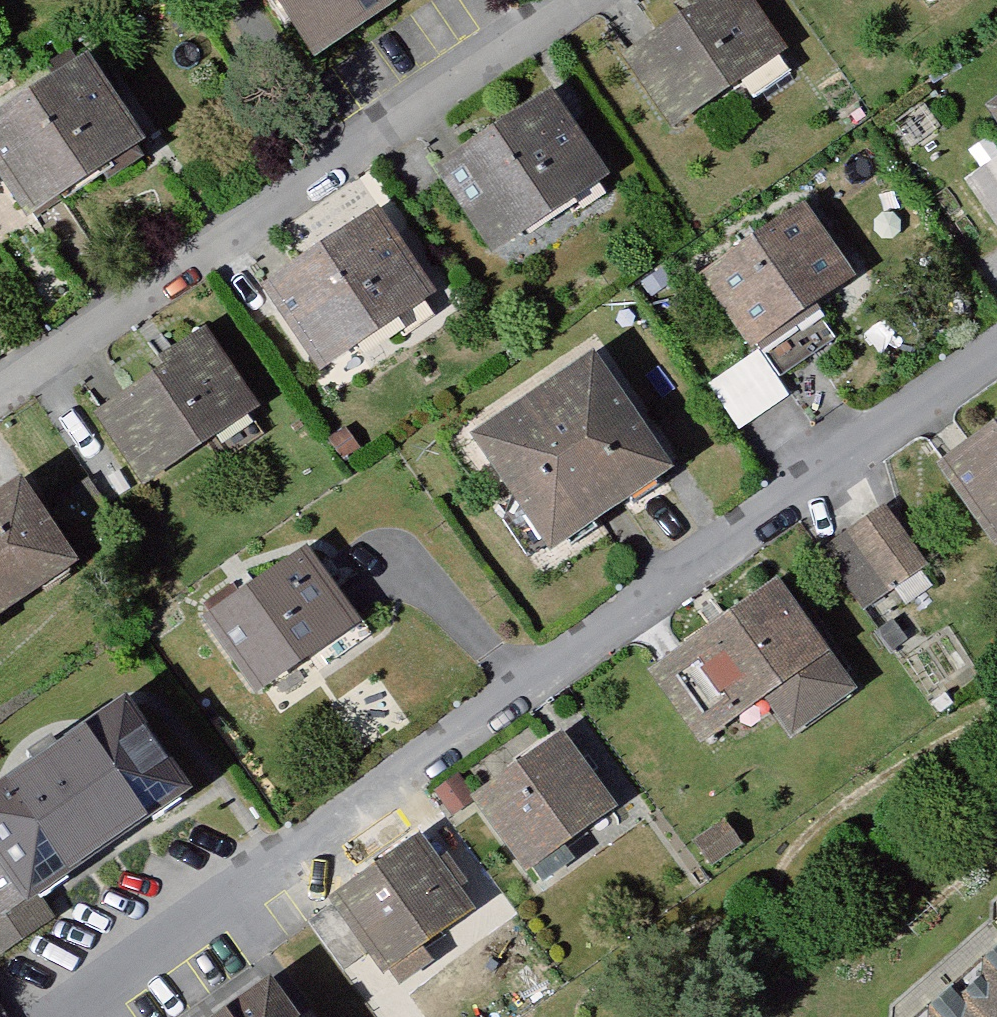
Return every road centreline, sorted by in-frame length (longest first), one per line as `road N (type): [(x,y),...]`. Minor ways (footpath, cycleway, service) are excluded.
road 1 (residential): [(60,1015),(996,350)]
road 2 (residential): [(0,387),(580,0)]

